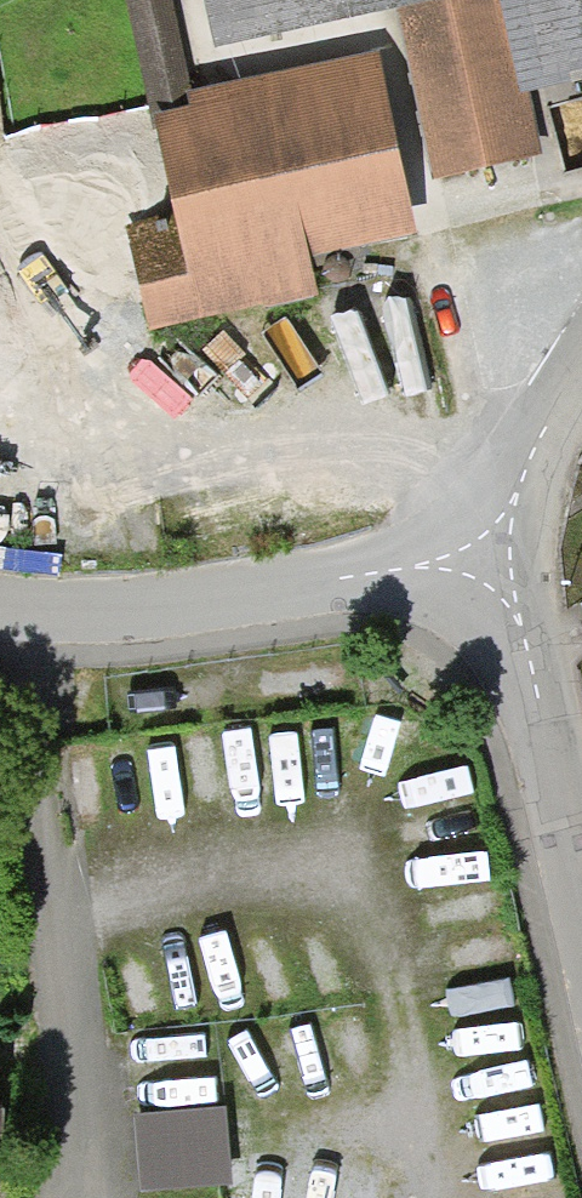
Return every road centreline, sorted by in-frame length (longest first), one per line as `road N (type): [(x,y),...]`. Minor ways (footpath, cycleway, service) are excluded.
road 1 (residential): [(487,553),(87,611),(0,598)]
road 2 (residential): [(581,913),(525,652),(487,553)]
road 3 (residential): [(487,553),(581,370)]

